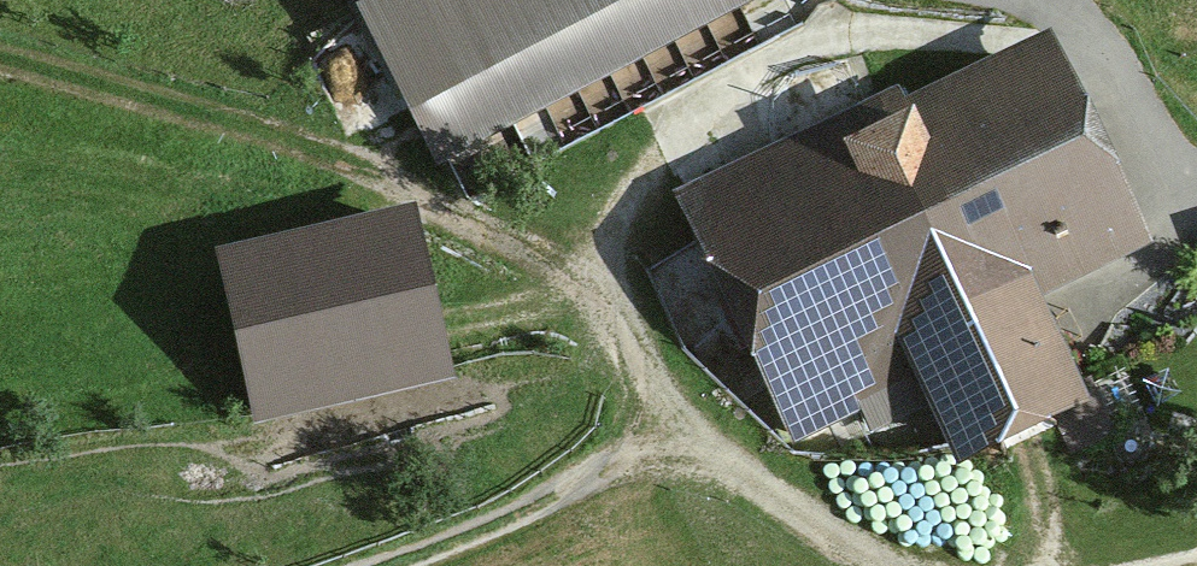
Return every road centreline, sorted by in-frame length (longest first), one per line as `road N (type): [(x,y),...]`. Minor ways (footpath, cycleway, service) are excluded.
road 1 (track): [(1083,46),(874,33),(821,39),(773,57),(737,84),(652,180),(609,301),(674,434),(548,498),(382,565)]
road 2 (track): [(0,60),(382,176),(609,301)]
road 3 (track): [(902,565),(848,542),(674,434)]
road 4 (track): [(1196,177),(1163,154),(1043,0)]

